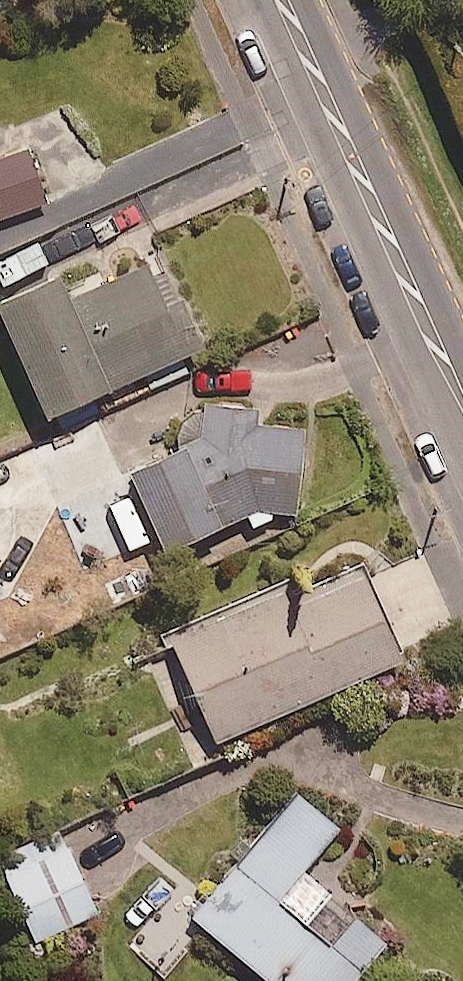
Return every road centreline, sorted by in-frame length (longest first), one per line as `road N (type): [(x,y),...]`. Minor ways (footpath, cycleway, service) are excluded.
road 1 (residential): [(280,0),(462,410)]

